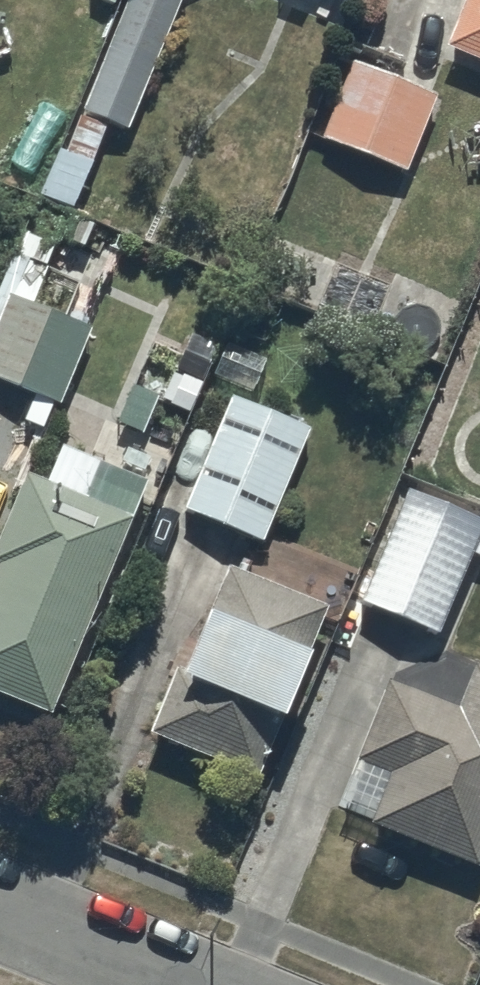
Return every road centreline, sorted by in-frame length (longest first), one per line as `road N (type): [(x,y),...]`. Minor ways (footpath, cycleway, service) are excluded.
road 1 (residential): [(0,913),(180,984)]

